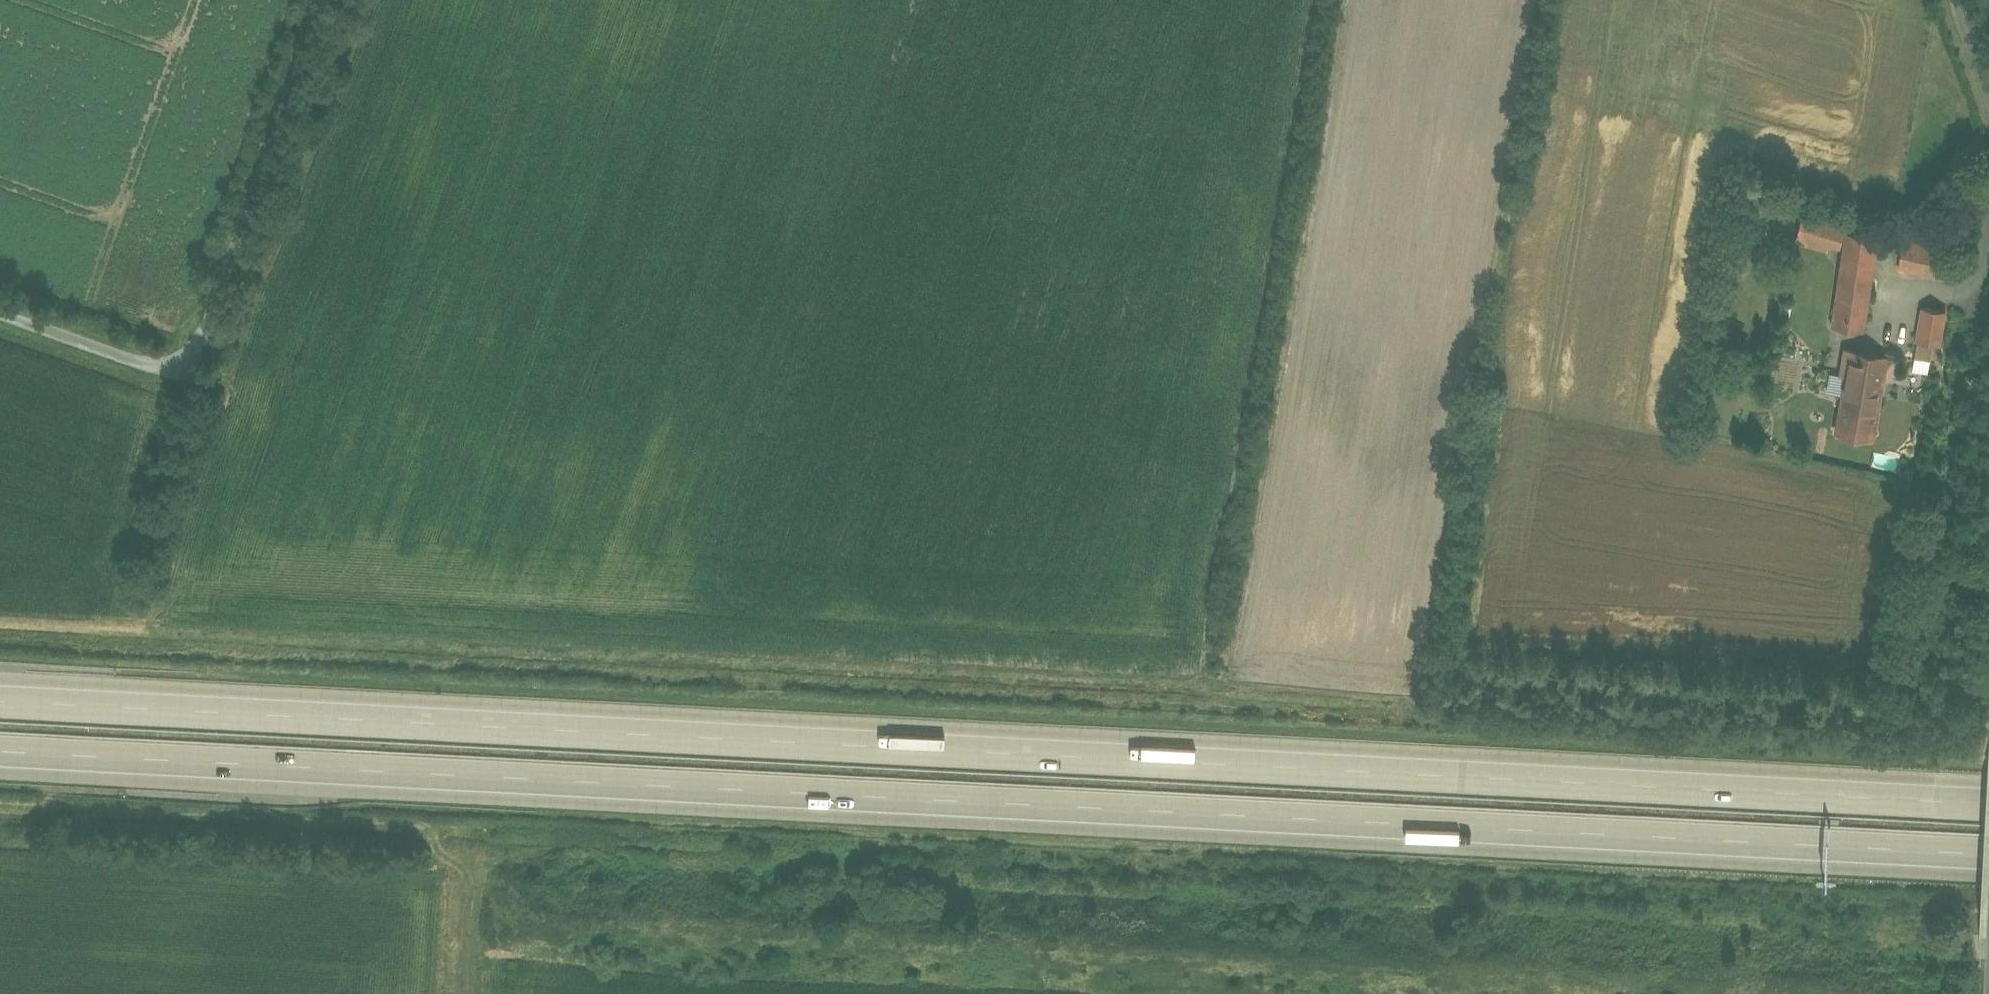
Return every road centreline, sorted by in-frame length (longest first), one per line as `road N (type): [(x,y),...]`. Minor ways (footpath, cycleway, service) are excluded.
road 1 (motorway): [(1988,802),(0,697)]
road 2 (motorway): [(0,756),(1988,860)]
road 3 (residential): [(0,315),(148,368),(169,372),(183,361),(314,0)]

